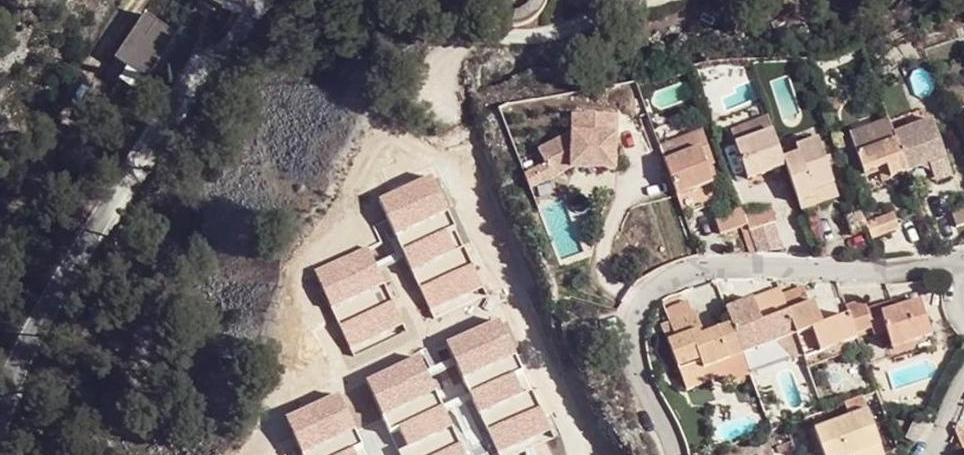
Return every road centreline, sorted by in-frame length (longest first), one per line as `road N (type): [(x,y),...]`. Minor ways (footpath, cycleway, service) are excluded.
road 1 (residential): [(654,454),(618,363),(620,314),(640,287),(724,269),(963,270)]
road 2 (unclassified): [(0,433),(92,237),(175,108),(219,62)]
road 3 (residential): [(578,454),(446,148)]
road 4 (track): [(81,109),(138,0)]

